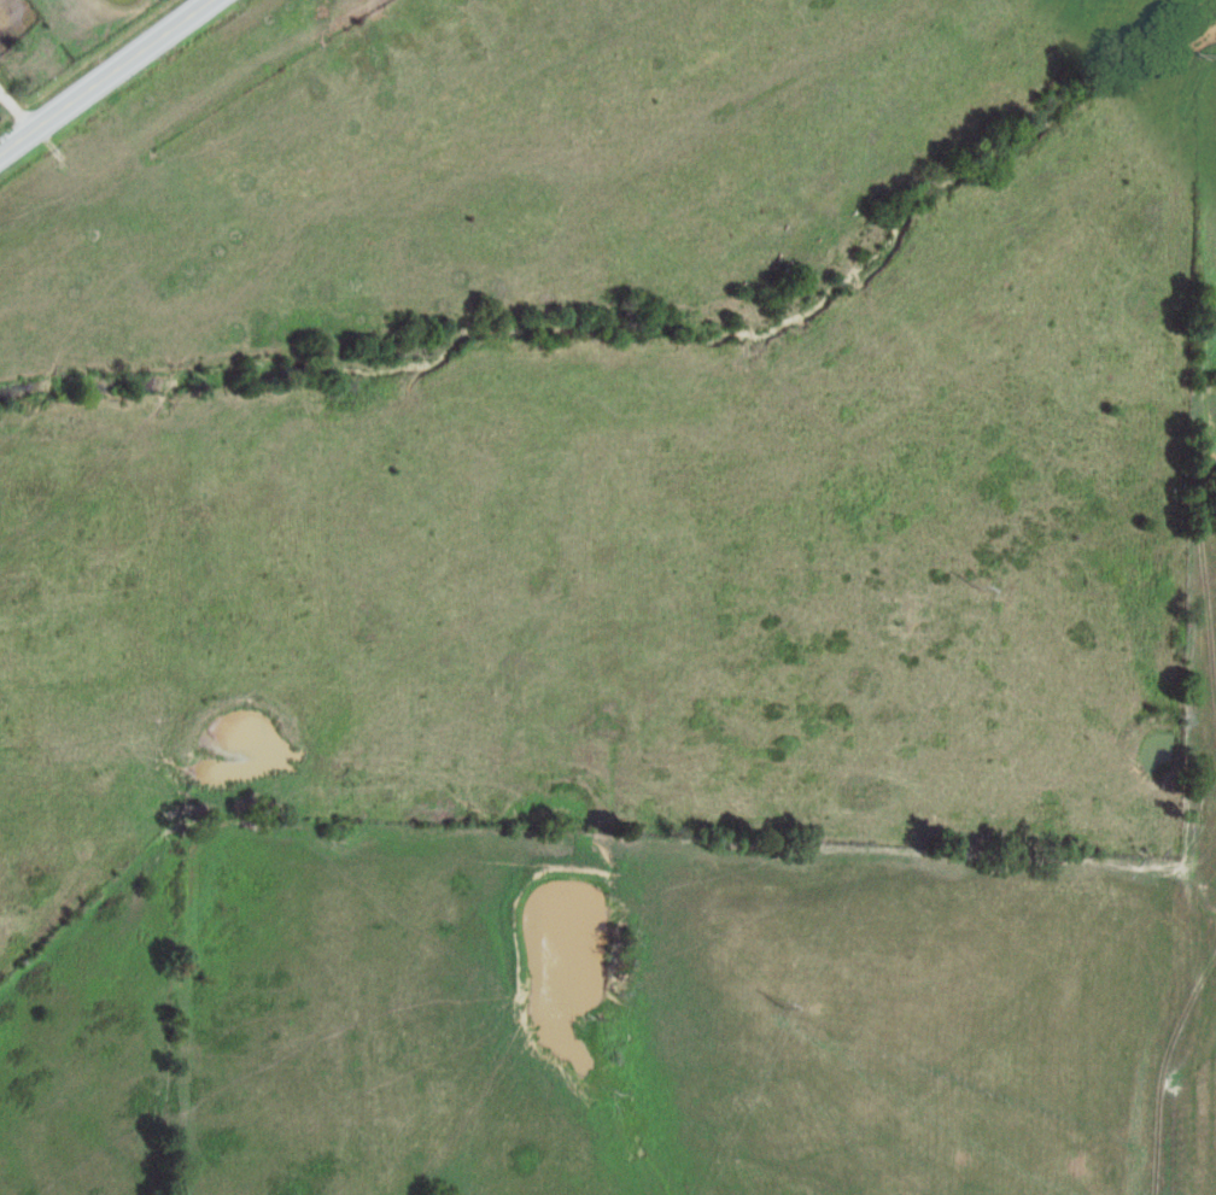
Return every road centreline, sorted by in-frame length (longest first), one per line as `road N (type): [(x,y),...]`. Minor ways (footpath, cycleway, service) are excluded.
road 1 (residential): [(1208,392),(1215,696)]
road 2 (residential): [(1215,929),(1163,1038),(1151,1194)]
road 3 (primary): [(0,137),(190,0)]

